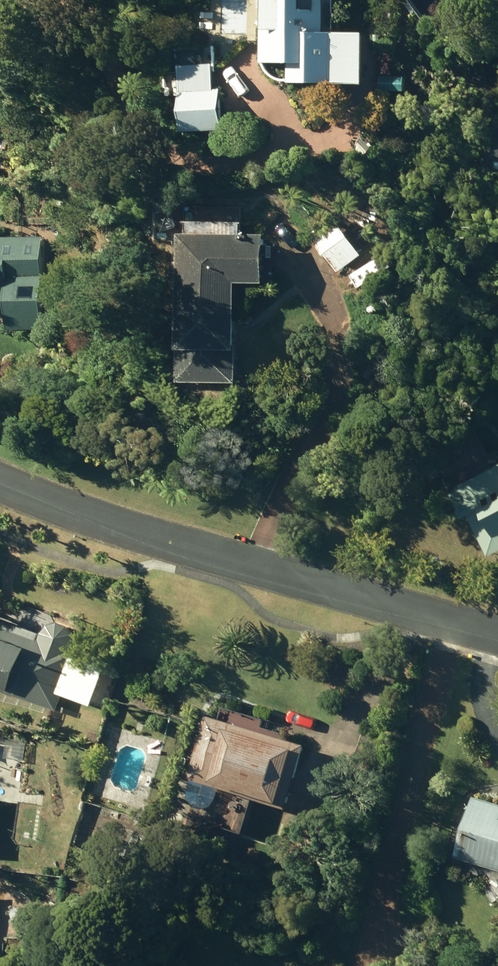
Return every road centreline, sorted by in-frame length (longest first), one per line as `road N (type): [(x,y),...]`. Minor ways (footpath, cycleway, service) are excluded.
road 1 (residential): [(497,634),(112,523),(0,481)]

